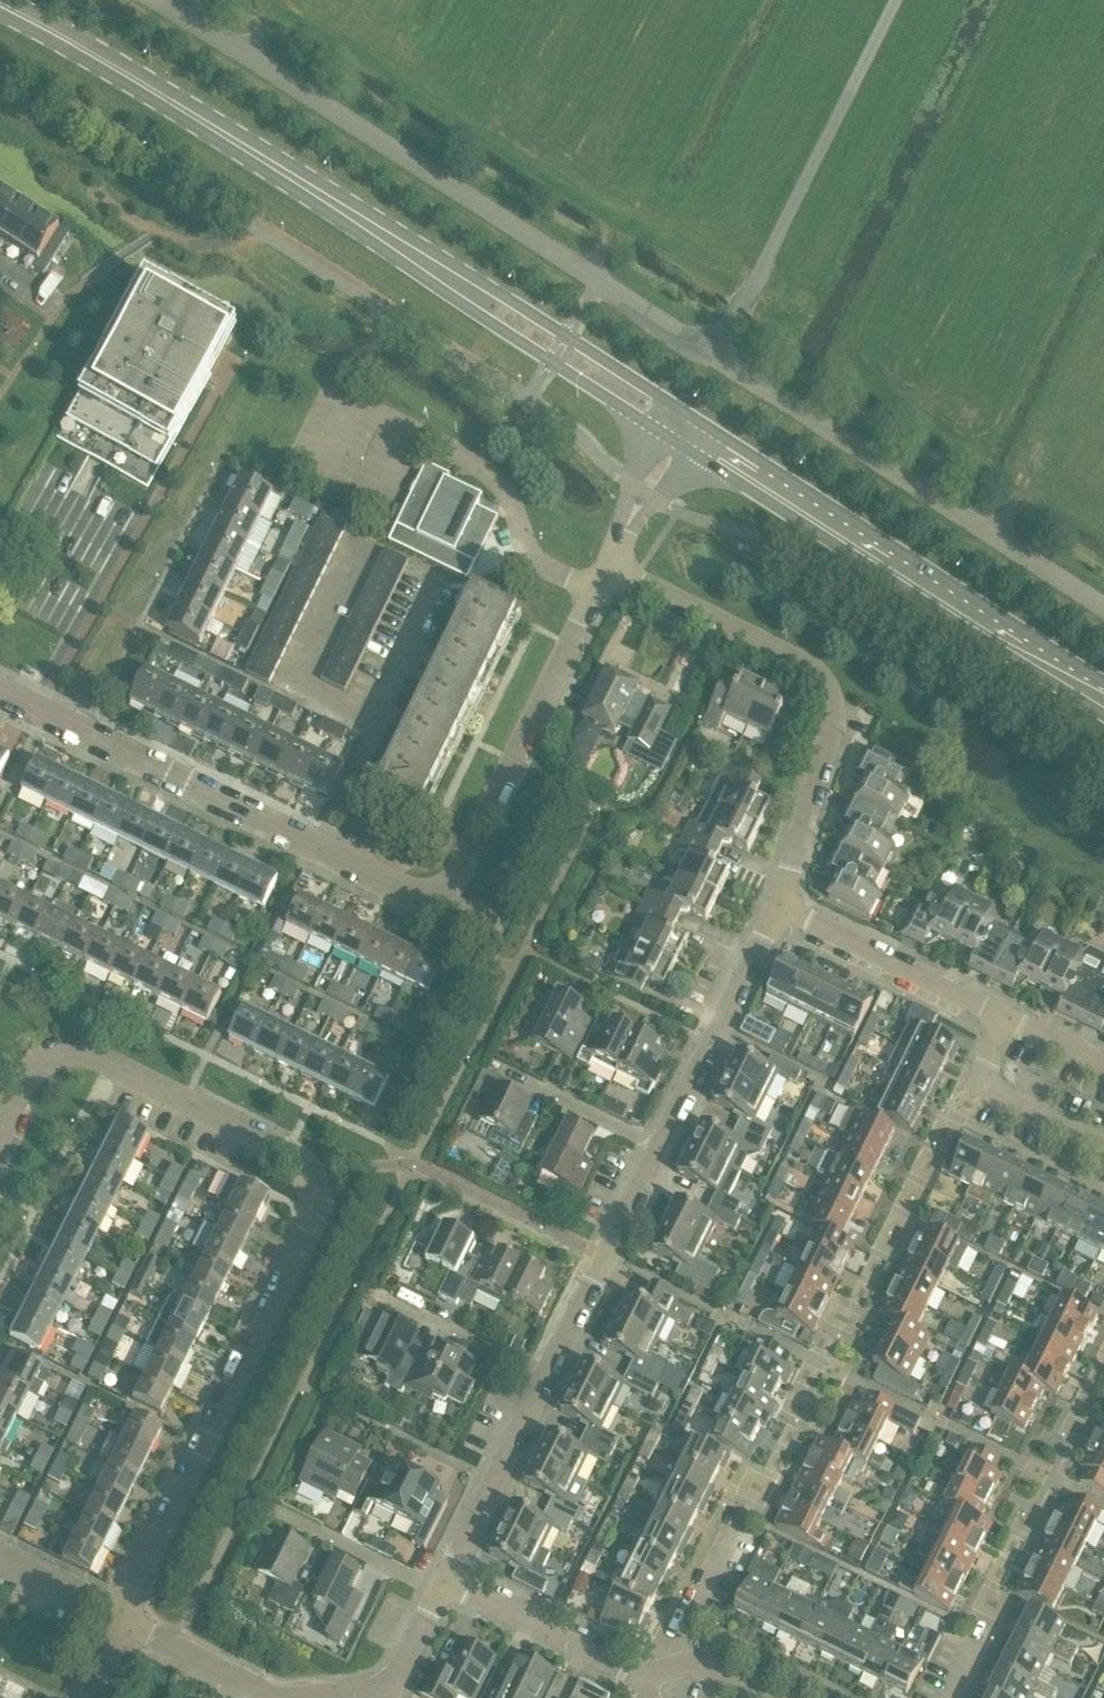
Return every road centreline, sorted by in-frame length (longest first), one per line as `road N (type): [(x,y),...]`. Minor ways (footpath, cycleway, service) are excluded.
road 1 (unclassified): [(1103,605),(256,60),(146,0)]
road 2 (residential): [(0,693),(436,914),(610,565)]
road 3 (secondary): [(682,437),(125,63),(0,0)]
road 4 (residential): [(444,1587),(656,1142),(779,906)]
road 5 (secondary): [(1103,704),(682,437)]
road 6 (residential): [(125,1617),(309,1234),(312,1174)]
road 7 (residential): [(779,906),(831,717),(822,671),(610,565)]
road 8 (residential): [(0,1141),(38,1066),(59,1053),(82,1053),(286,1153),(312,1174)]
road 9 (residential): [(1005,1017),(779,906)]
road 10 (residential): [(1103,1154),(971,1093),(1005,1017)]
road 11 (residential): [(638,1677),(444,1587)]
road 12 (residential): [(676,1667),(672,1637),(737,1514),(760,1490)]
road 13 (residential): [(125,1617),(283,1697)]
road 14 (residential): [(610,565),(643,493),(682,437)]

